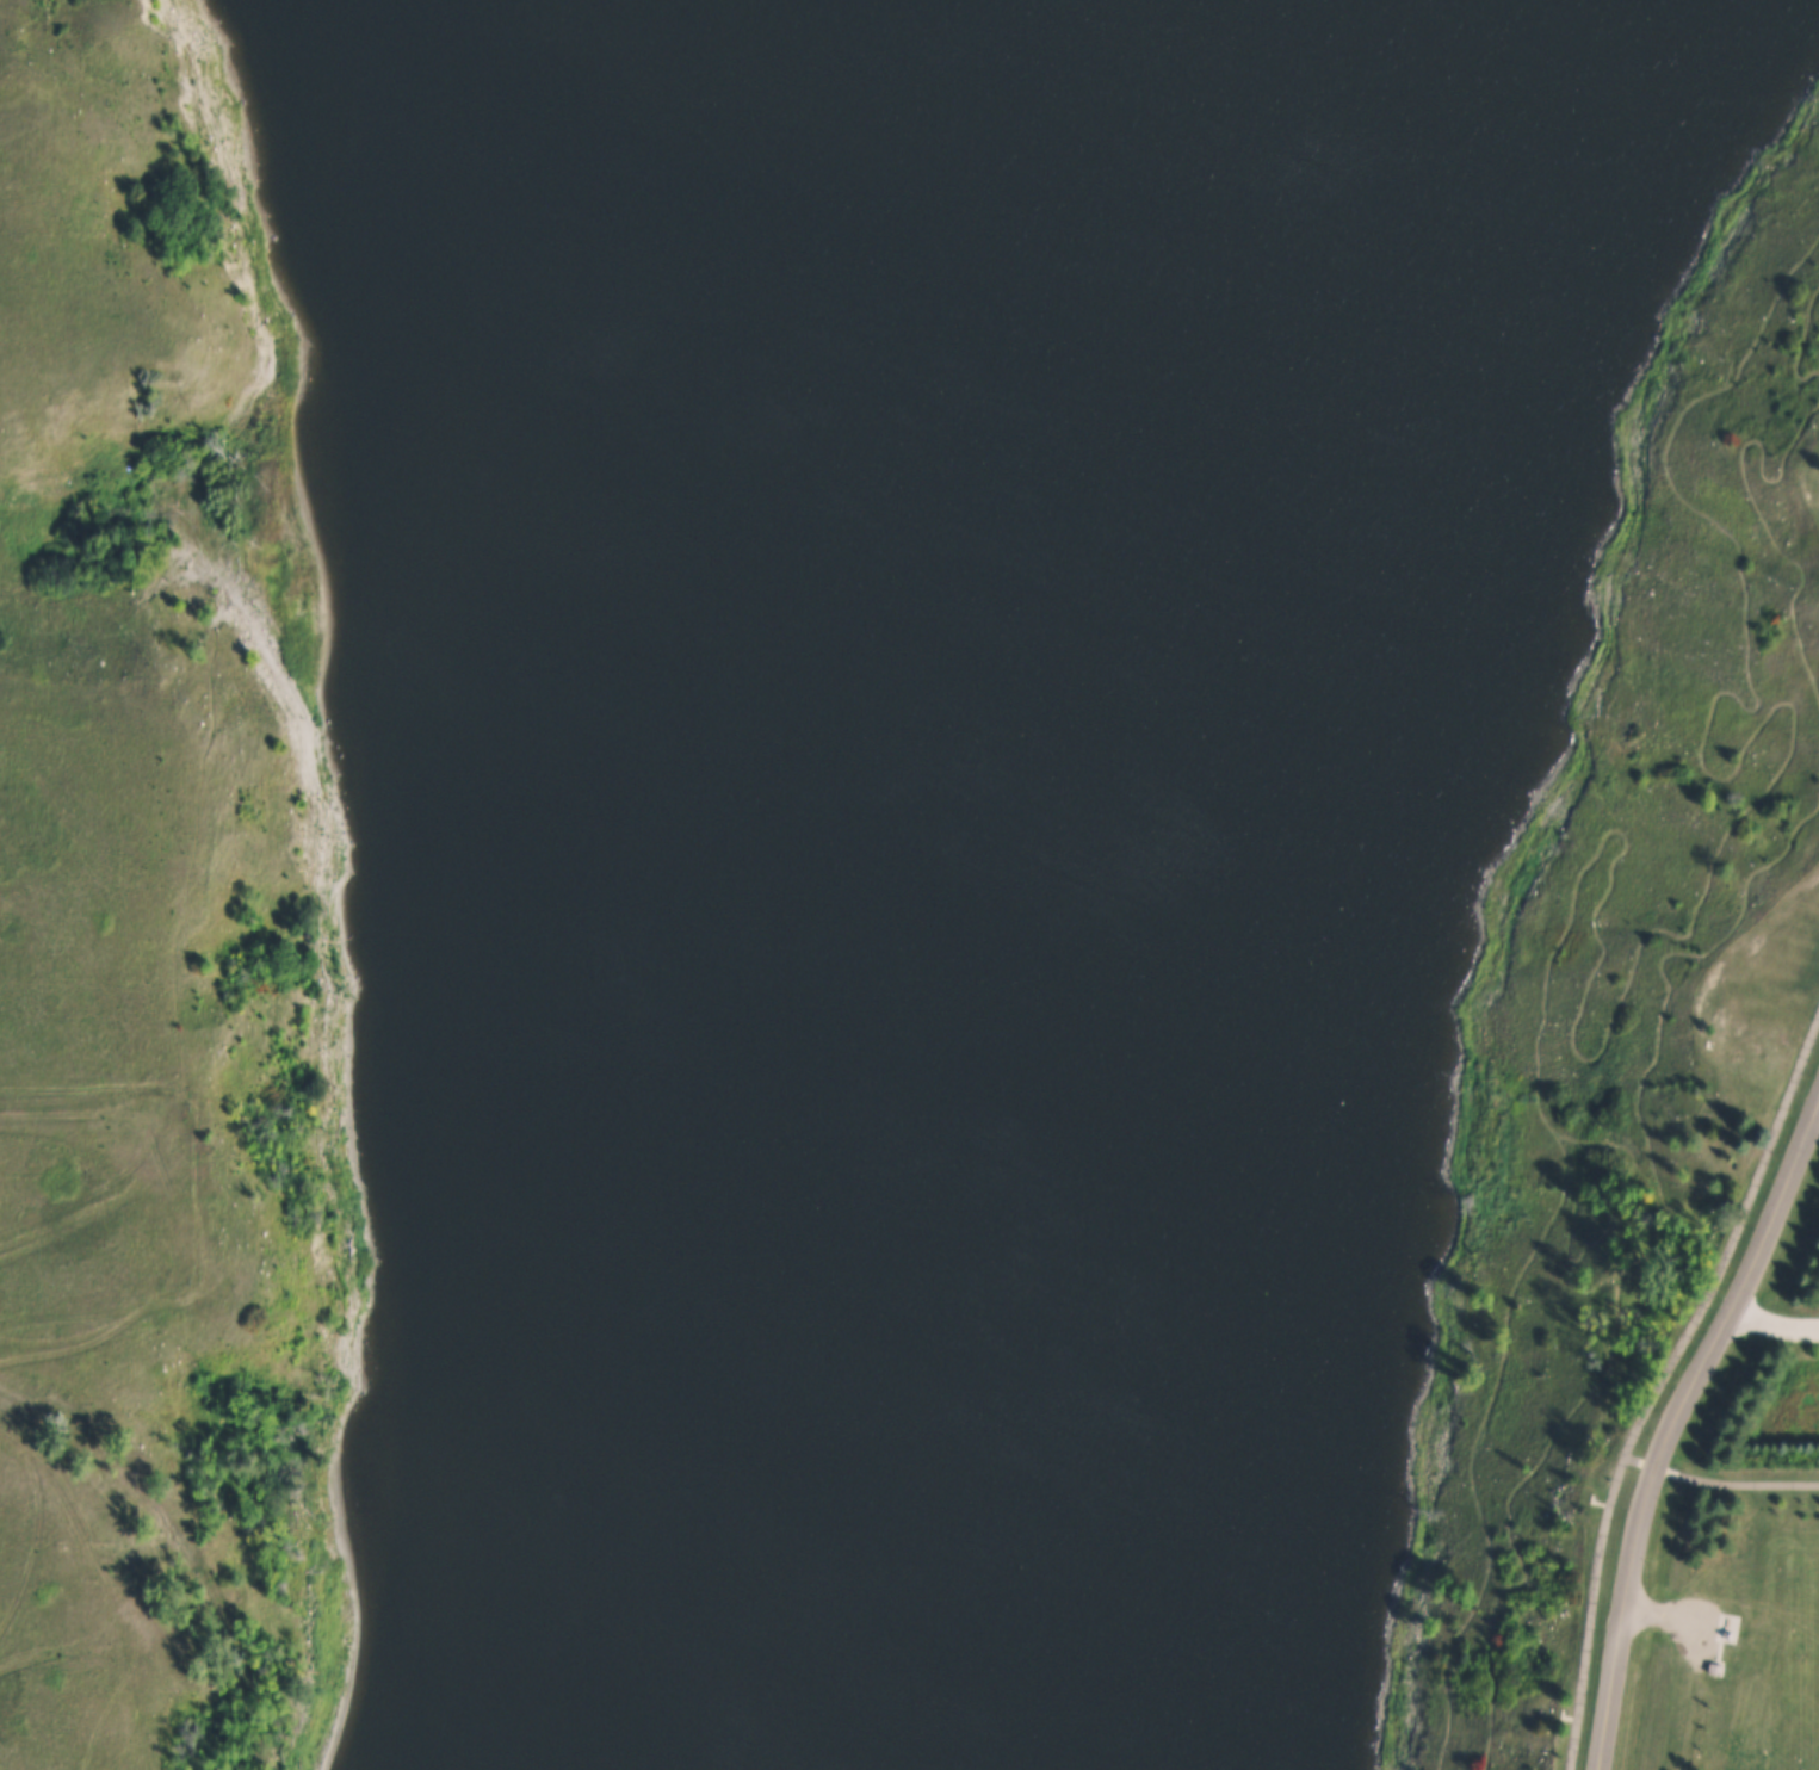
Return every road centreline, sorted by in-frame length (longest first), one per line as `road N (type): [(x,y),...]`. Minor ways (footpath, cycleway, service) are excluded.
road 1 (residential): [(1818,1109),(1734,1310),(1654,1468),(1601,1769)]
road 2 (track): [(154,1113),(0,1116)]

